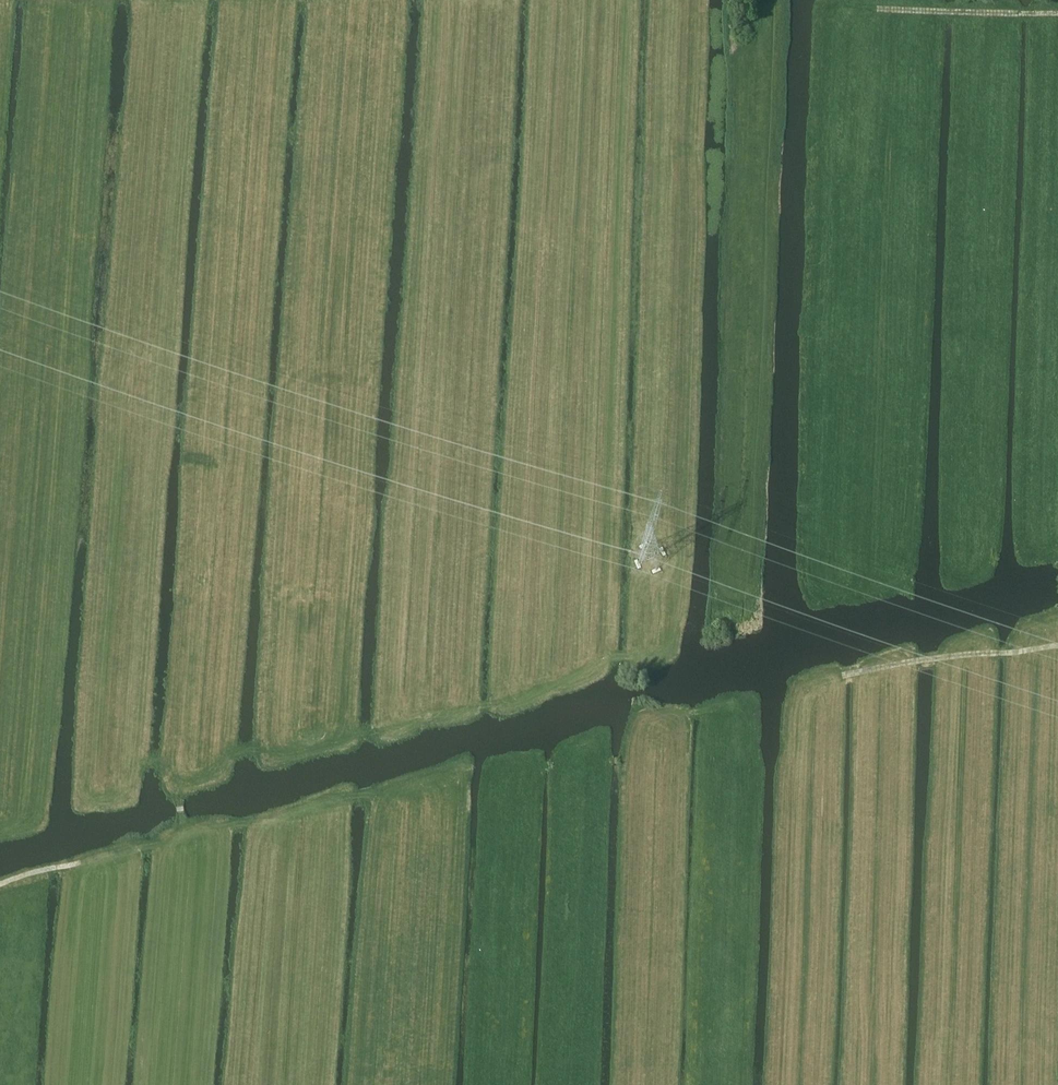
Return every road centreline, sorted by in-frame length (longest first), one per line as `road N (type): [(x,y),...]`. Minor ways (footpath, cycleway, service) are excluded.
road 1 (track): [(814,974),(835,677),(1057,648)]
road 2 (track): [(0,884),(159,845),(181,832),(280,819),(348,792),(378,797)]

